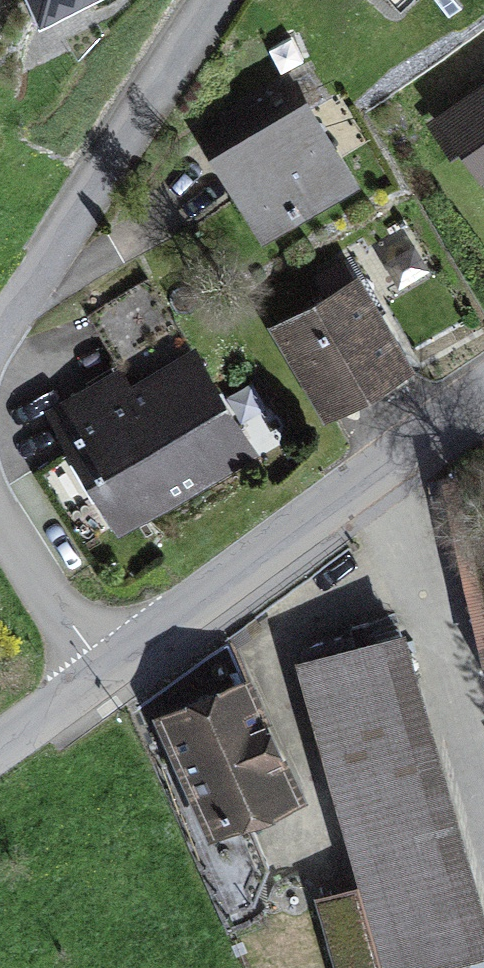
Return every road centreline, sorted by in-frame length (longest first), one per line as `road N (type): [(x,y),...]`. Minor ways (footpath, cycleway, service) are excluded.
road 1 (residential): [(108,673),(279,558),(483,402)]
road 2 (residential): [(0,335),(208,0)]
road 3 (residential): [(108,673),(0,527)]
road 4 (unclassified): [(0,752),(108,673)]

